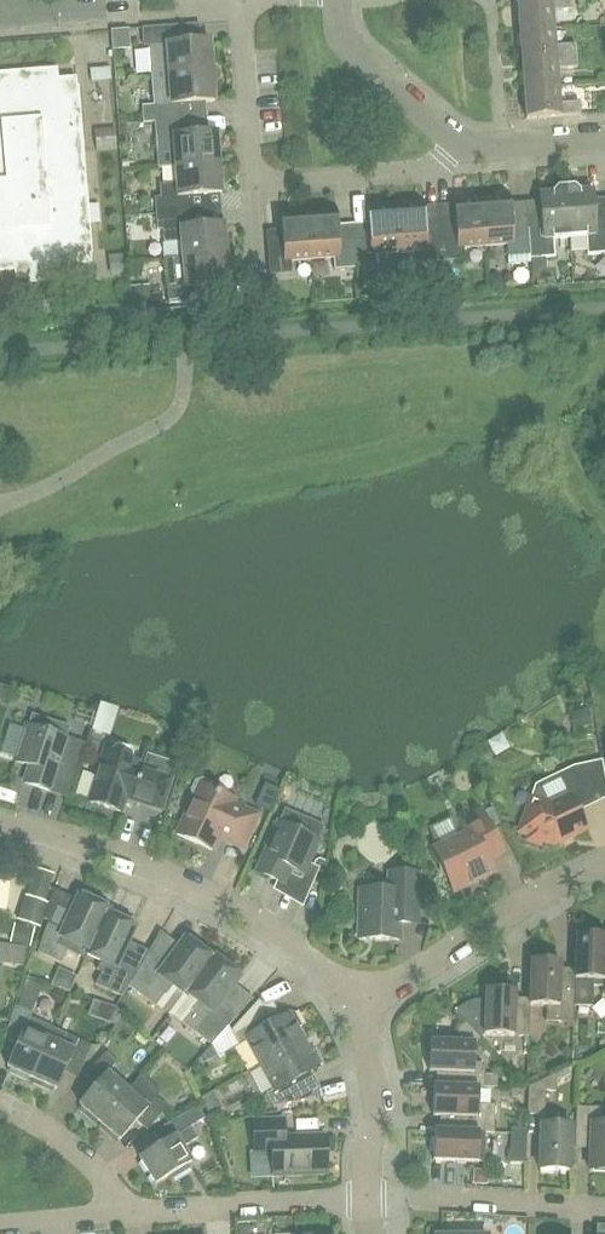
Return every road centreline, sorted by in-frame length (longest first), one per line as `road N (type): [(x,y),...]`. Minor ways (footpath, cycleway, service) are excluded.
road 1 (residential): [(357,1005),(298,951),(193,891),(0,824)]
road 2 (residential): [(357,1005),(510,910),(604,866)]
road 3 (residential): [(365,1194),(118,1213)]
road 4 (residential): [(365,1194),(604,1204)]
road 5 (residential): [(459,140),(429,170),(252,180)]
road 6 (residential): [(336,0),(351,47),(459,140)]
road 7 (residential): [(365,1194),(373,1115),(357,1005)]
road 8 (residential): [(252,180),(236,0)]
road 9 (residential): [(0,1111),(92,1166),(118,1213)]
road 10 (residential): [(459,140),(604,138)]

